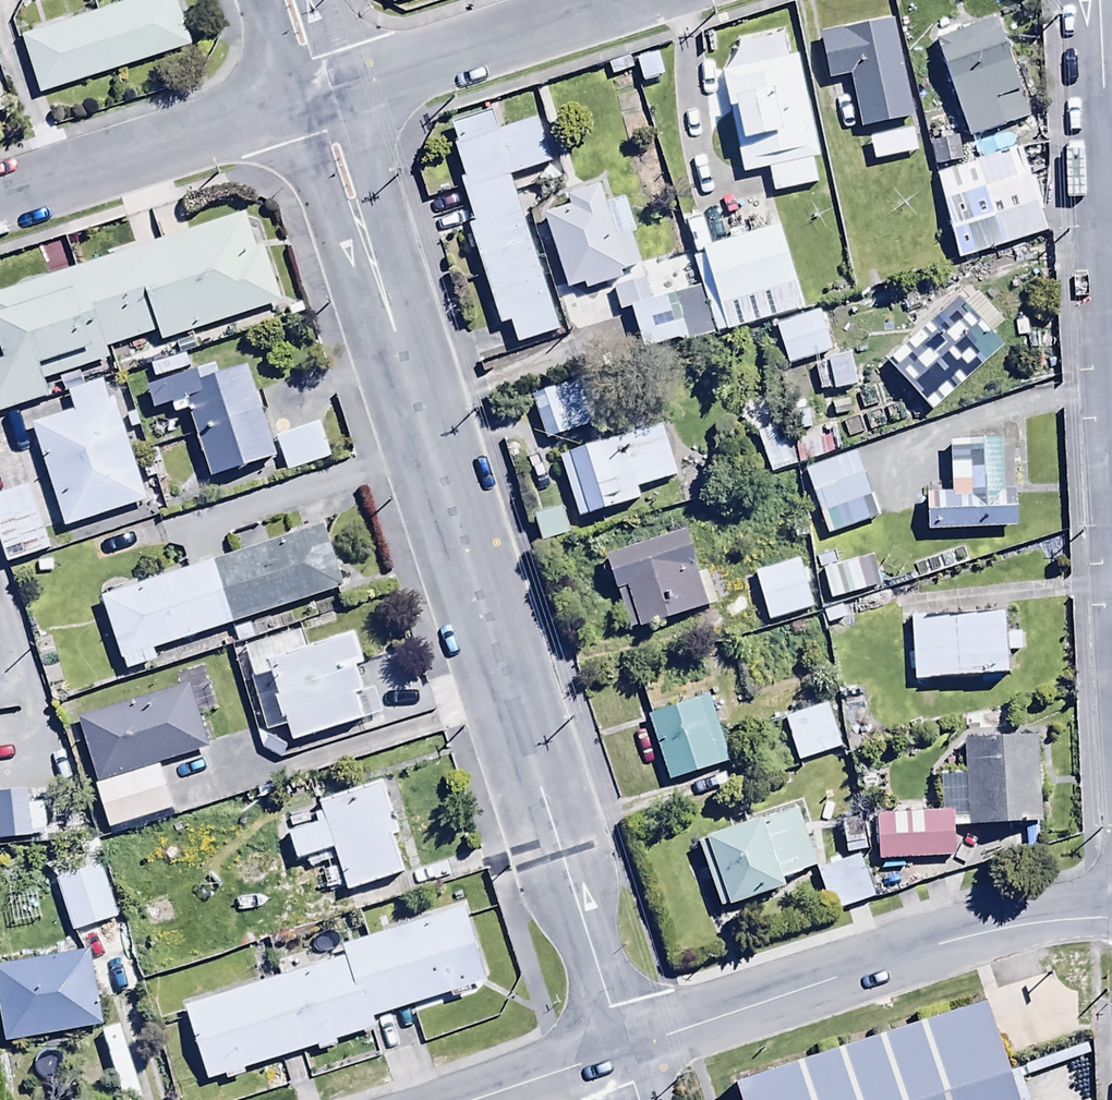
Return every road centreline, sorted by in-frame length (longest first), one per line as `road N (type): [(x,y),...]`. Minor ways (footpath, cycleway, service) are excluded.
road 1 (residential): [(619,1047),(321,96)]
road 2 (residential): [(619,1047),(940,941),(1036,921),(1111,918)]
road 3 (residential): [(0,200),(321,96)]
road 4 (residential): [(321,96),(636,0)]
road 5 (residential): [(1101,0),(1111,195)]
road 6 (residential): [(466,1099),(619,1047)]

